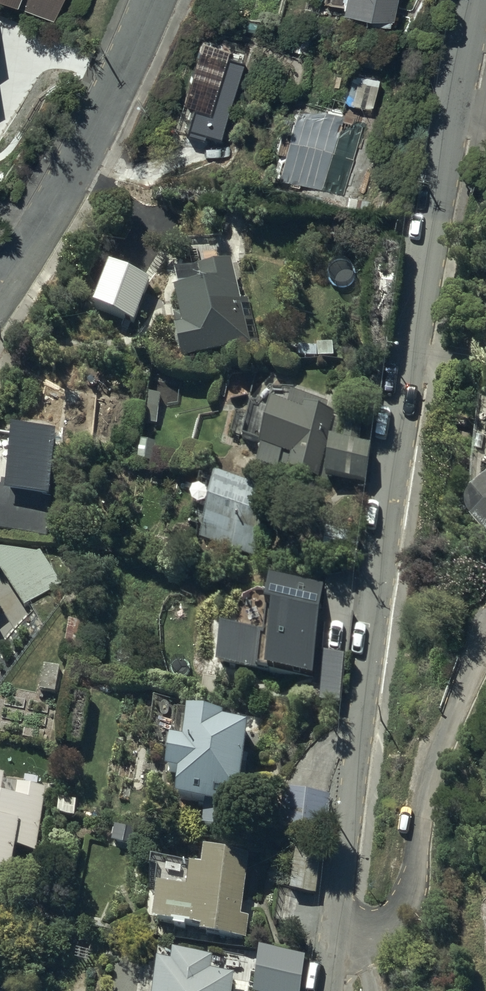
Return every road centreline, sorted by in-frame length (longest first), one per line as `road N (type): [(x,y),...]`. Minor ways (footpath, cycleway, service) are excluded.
road 1 (residential): [(480,0),(382,563),(333,955)]
road 2 (residential): [(333,955),(410,890),(437,758),(485,634)]
road 3 (residential): [(0,289),(95,135),(152,0)]

